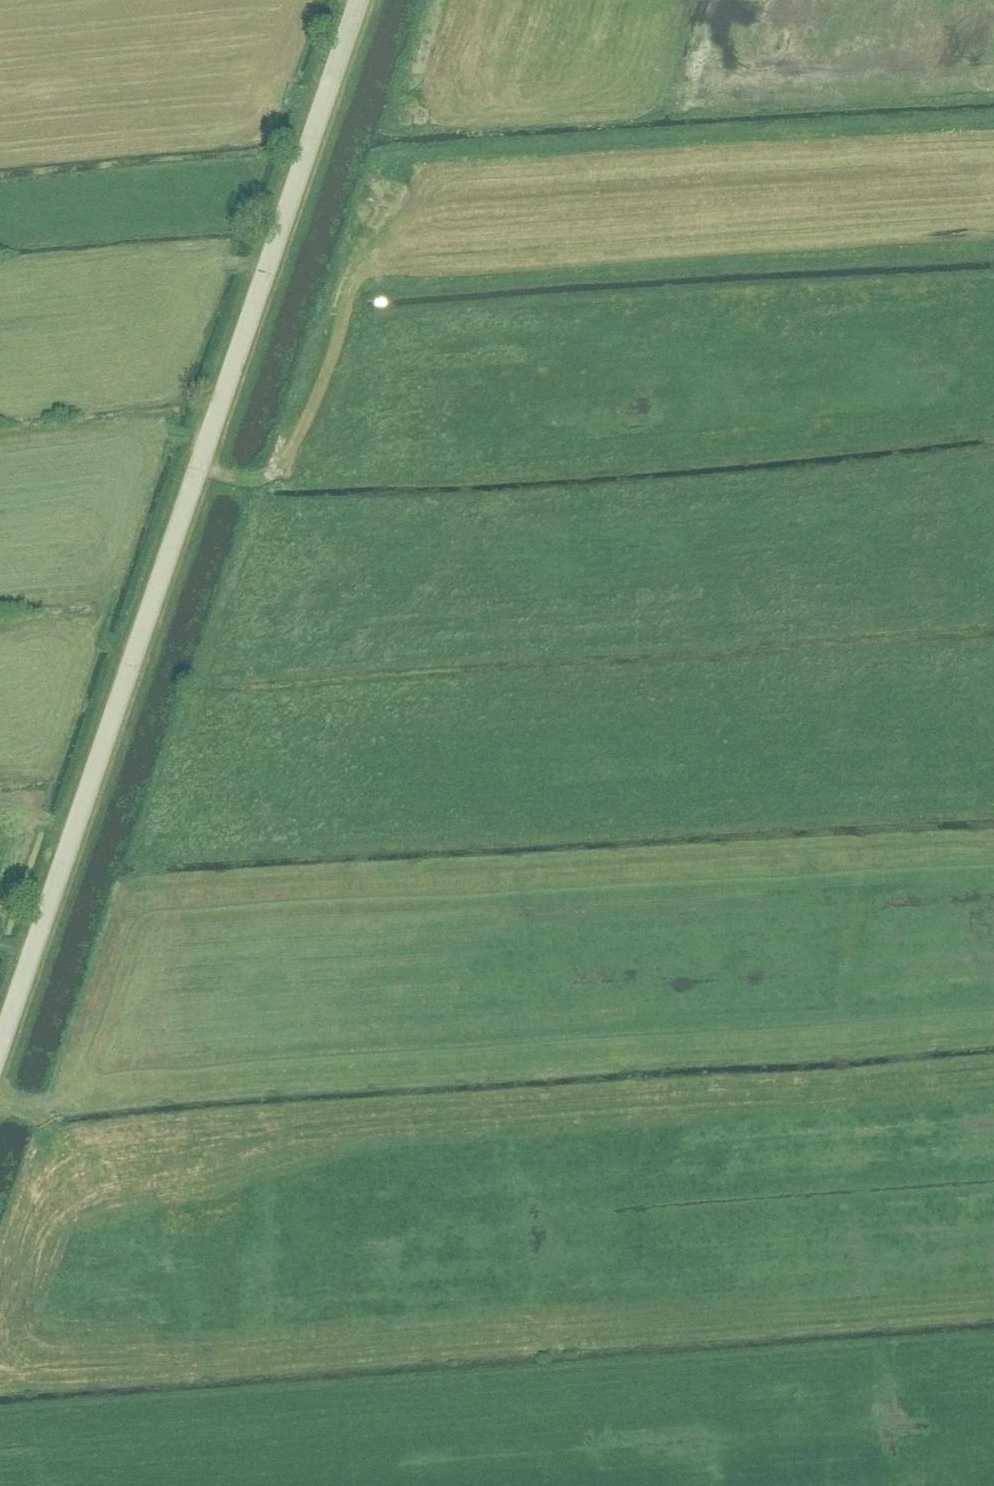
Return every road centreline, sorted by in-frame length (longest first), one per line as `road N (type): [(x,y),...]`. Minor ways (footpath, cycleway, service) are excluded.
road 1 (unclassified): [(0,1041),(358,0)]

